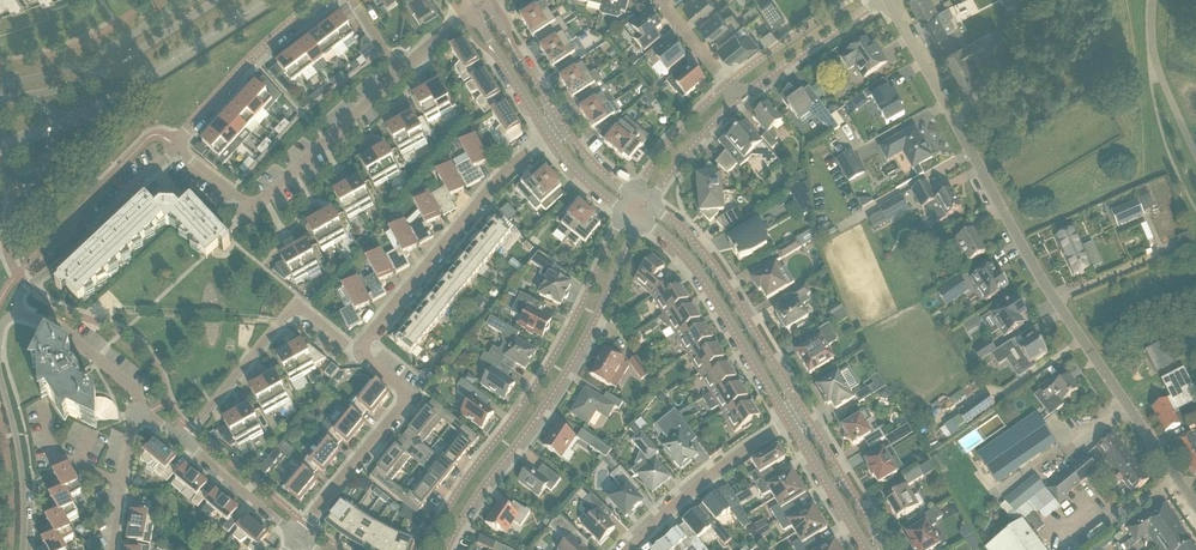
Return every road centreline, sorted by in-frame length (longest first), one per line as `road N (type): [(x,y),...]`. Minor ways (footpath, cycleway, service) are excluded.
road 1 (residential): [(889,3),(1033,263),(1195,507)]
road 2 (residential): [(626,208),(563,344),(461,490),(429,549)]
road 3 (residential): [(444,549),(572,358),(640,216)]
road 4 (residential): [(357,352),(477,205),(549,132)]
road 5 (unclassified): [(803,415),(711,264),(646,204)]
road 6 (unclassified): [(640,216),(705,274),(793,421)]
road 7 (residential): [(357,352),(307,311),(291,310),(182,442)]
road 8 (secondary): [(0,100),(103,74),(218,0)]
road 9 (residential): [(302,537),(405,399),(403,389),(357,352)]
road 10 (residential): [(19,313),(27,285),(176,147)]
road 11 (residential): [(627,549),(717,468),(793,421)]
road 12 (secondary): [(188,0),(98,58),(33,82),(0,85)]
road 13 (residential): [(176,147),(253,58),(322,0)]
road 14 (residential): [(256,204),(401,72)]
road 15 (residential): [(20,549),(15,433),(0,372)]
road 16 (residential): [(736,97),(877,0)]
road 17 (residential): [(144,413),(137,394),(99,356),(63,328),(19,313)]
road 18 (unclassified): [(885,549),(803,415)]
road 19 (residential): [(182,442),(302,537)]
road 20 (residential): [(851,0),(727,87)]
road 21 (unclassified): [(793,421),(872,549)]
road 22 (unclassified): [(560,126),(476,7)]
road 23 (unclassified): [(476,7),(484,31),(549,132)]
road 24 (residential): [(727,87),(634,196)]
road 25 (residential): [(111,549),(131,428),(144,413)]
road 26 (residential): [(646,204),(736,97)]

